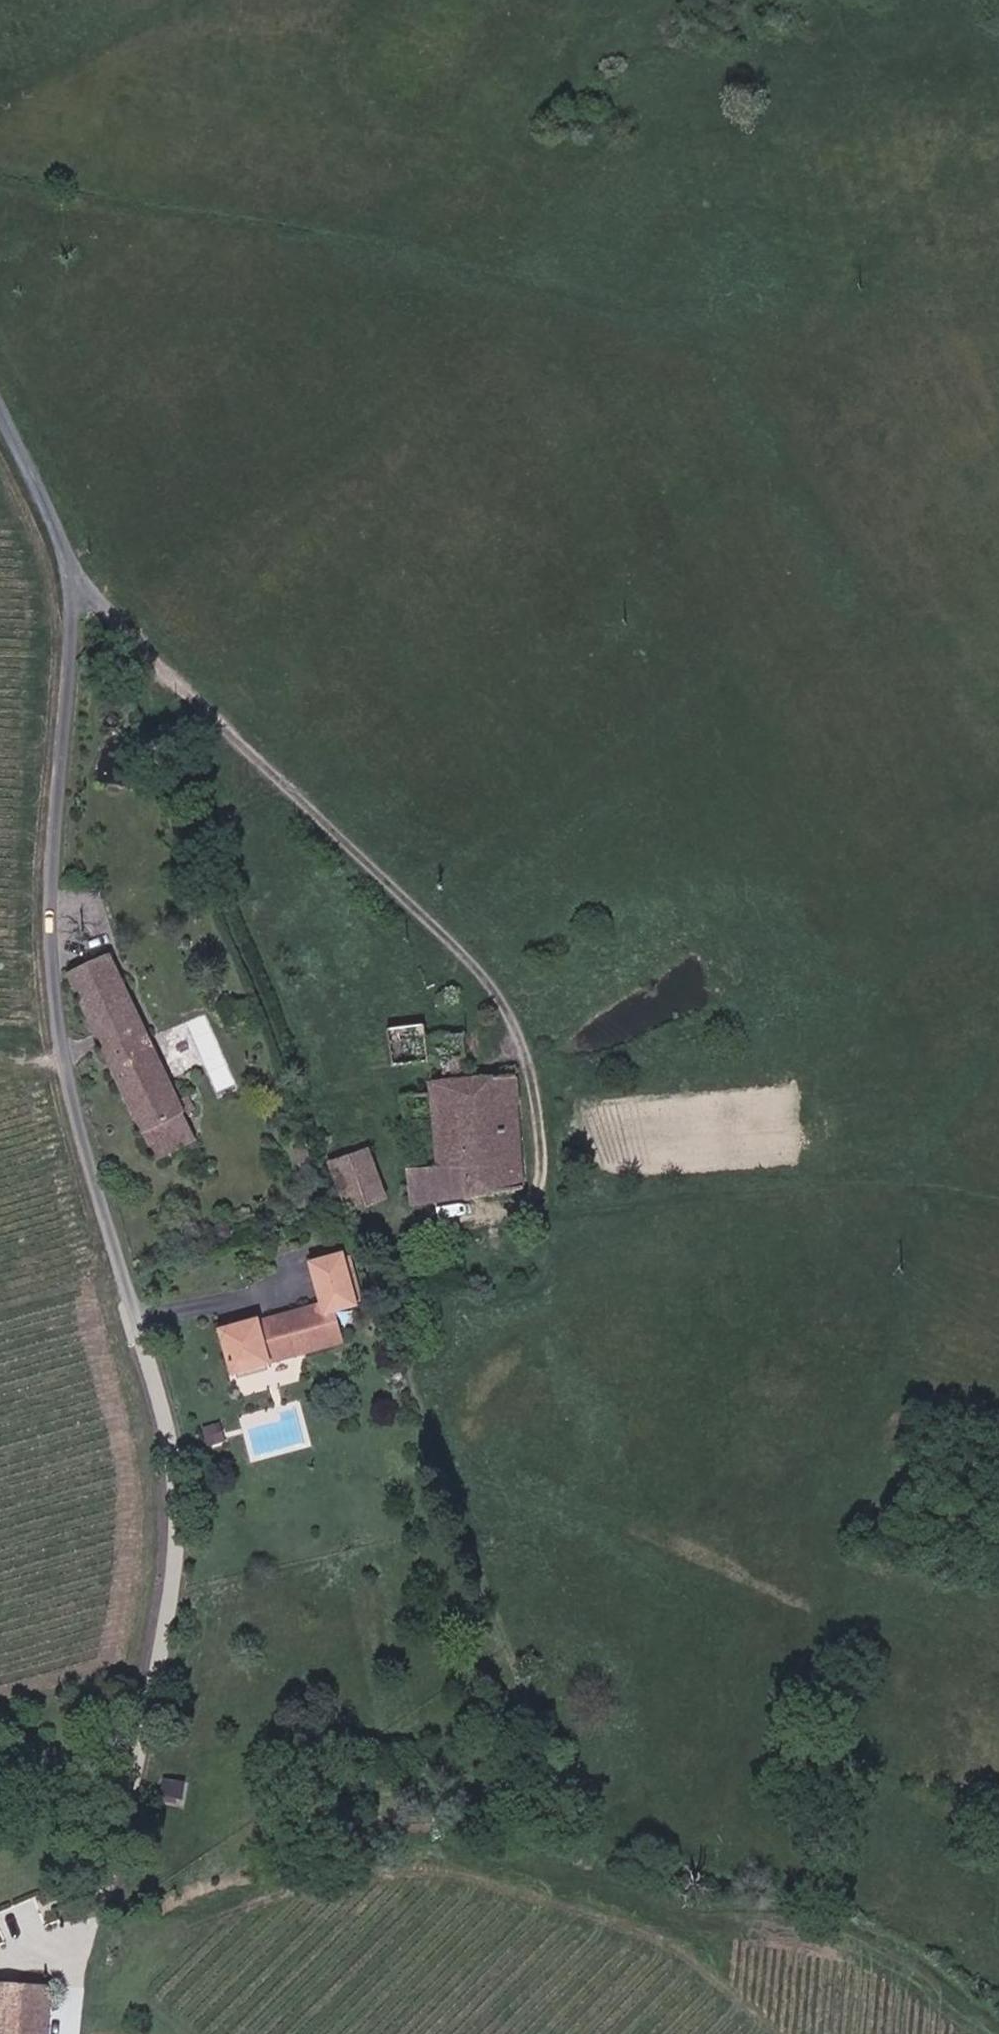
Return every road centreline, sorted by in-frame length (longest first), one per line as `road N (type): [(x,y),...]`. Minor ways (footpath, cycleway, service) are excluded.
road 1 (unclassified): [(103,1904),(156,1709),(175,1554),(175,1460),(139,1317),(98,1204),(61,1009),(53,905),(74,561),(0,411)]

